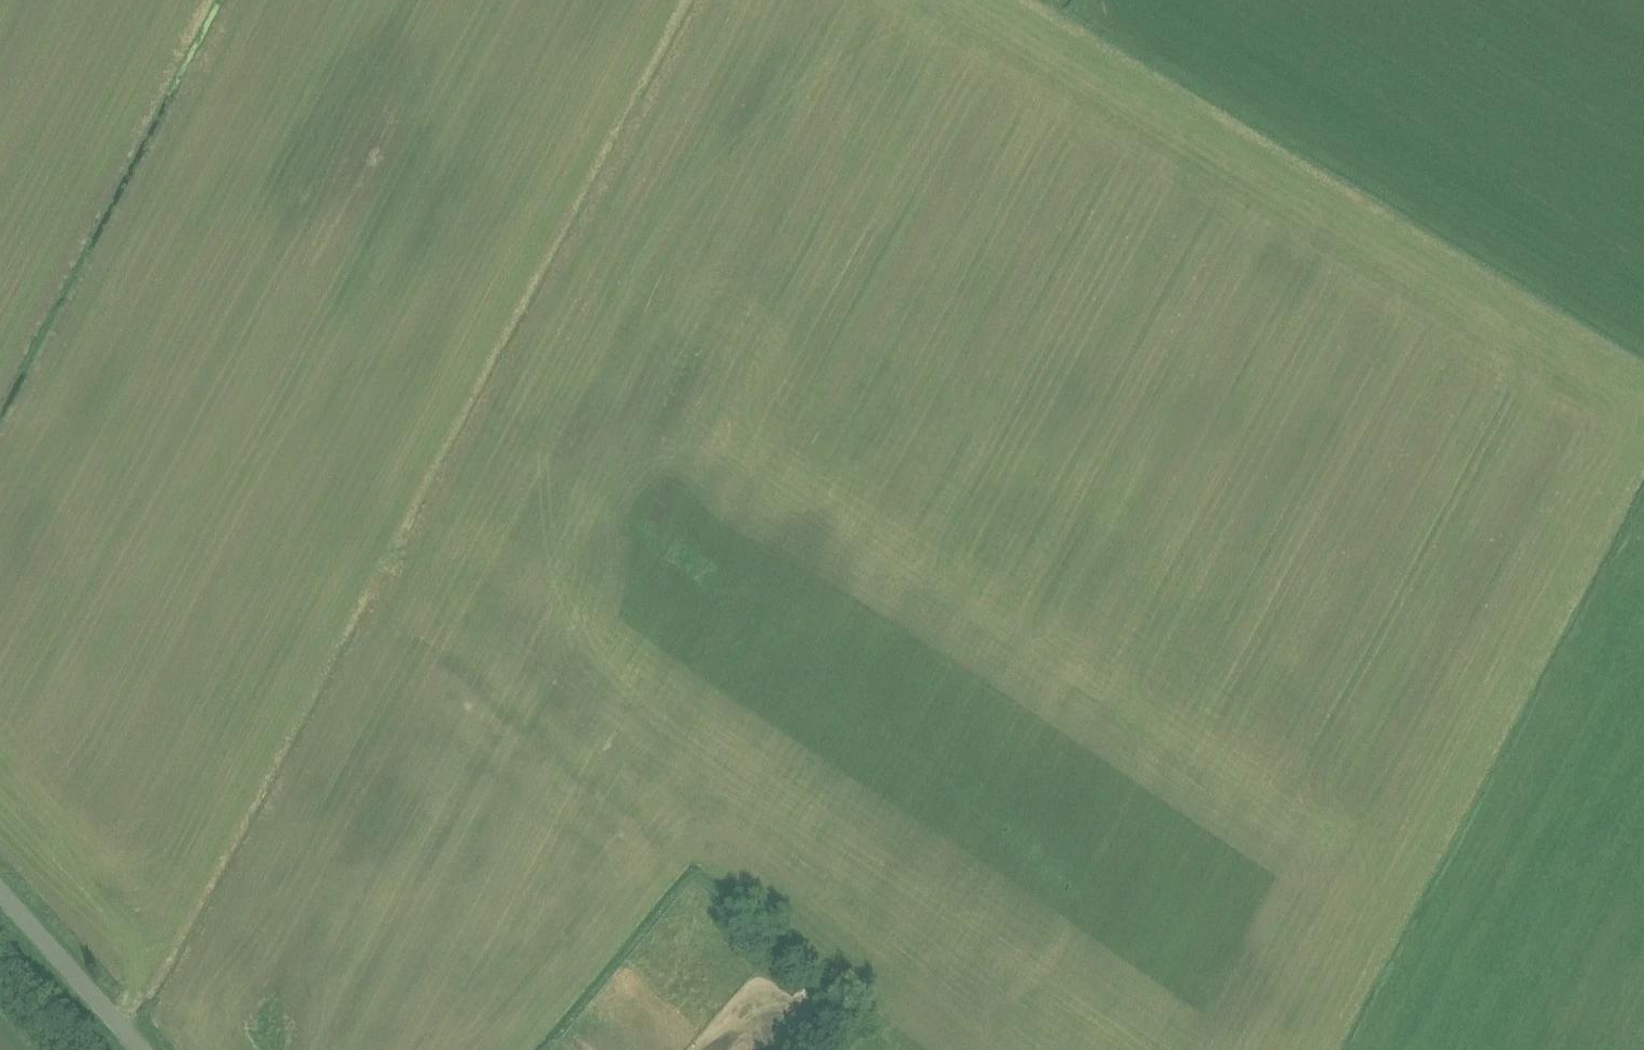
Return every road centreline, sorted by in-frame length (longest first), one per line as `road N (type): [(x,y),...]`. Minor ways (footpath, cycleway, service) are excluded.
road 1 (unclassified): [(139,1049),(0,894)]

